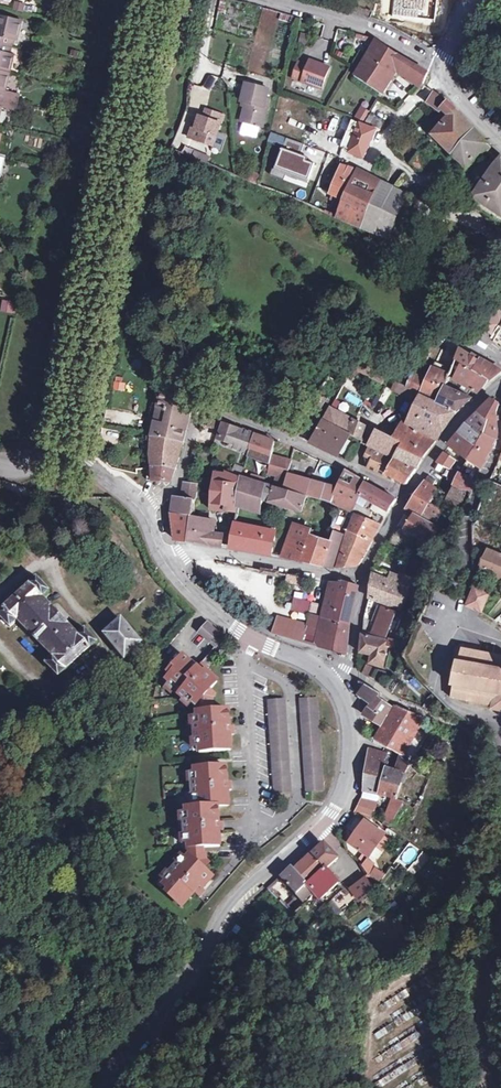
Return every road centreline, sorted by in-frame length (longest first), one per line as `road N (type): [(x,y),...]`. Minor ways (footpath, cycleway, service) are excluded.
road 1 (tertiary): [(340,694),(350,771),(330,814),(111,1087)]
road 2 (tertiary): [(166,0),(73,458)]
road 3 (residential): [(406,499),(302,443),(203,412),(174,491),(142,509)]
road 4 (tertiary): [(161,547),(178,578),(201,597),(248,634),(309,660),(340,694)]
road 5 (residential): [(161,547),(369,574)]
road 6 (unclassified): [(271,0),(379,31),(446,72)]
road 7 (unclassified): [(500,385),(465,415),(406,499)]
road 8 (unclassified): [(369,574),(354,670),(340,694)]

